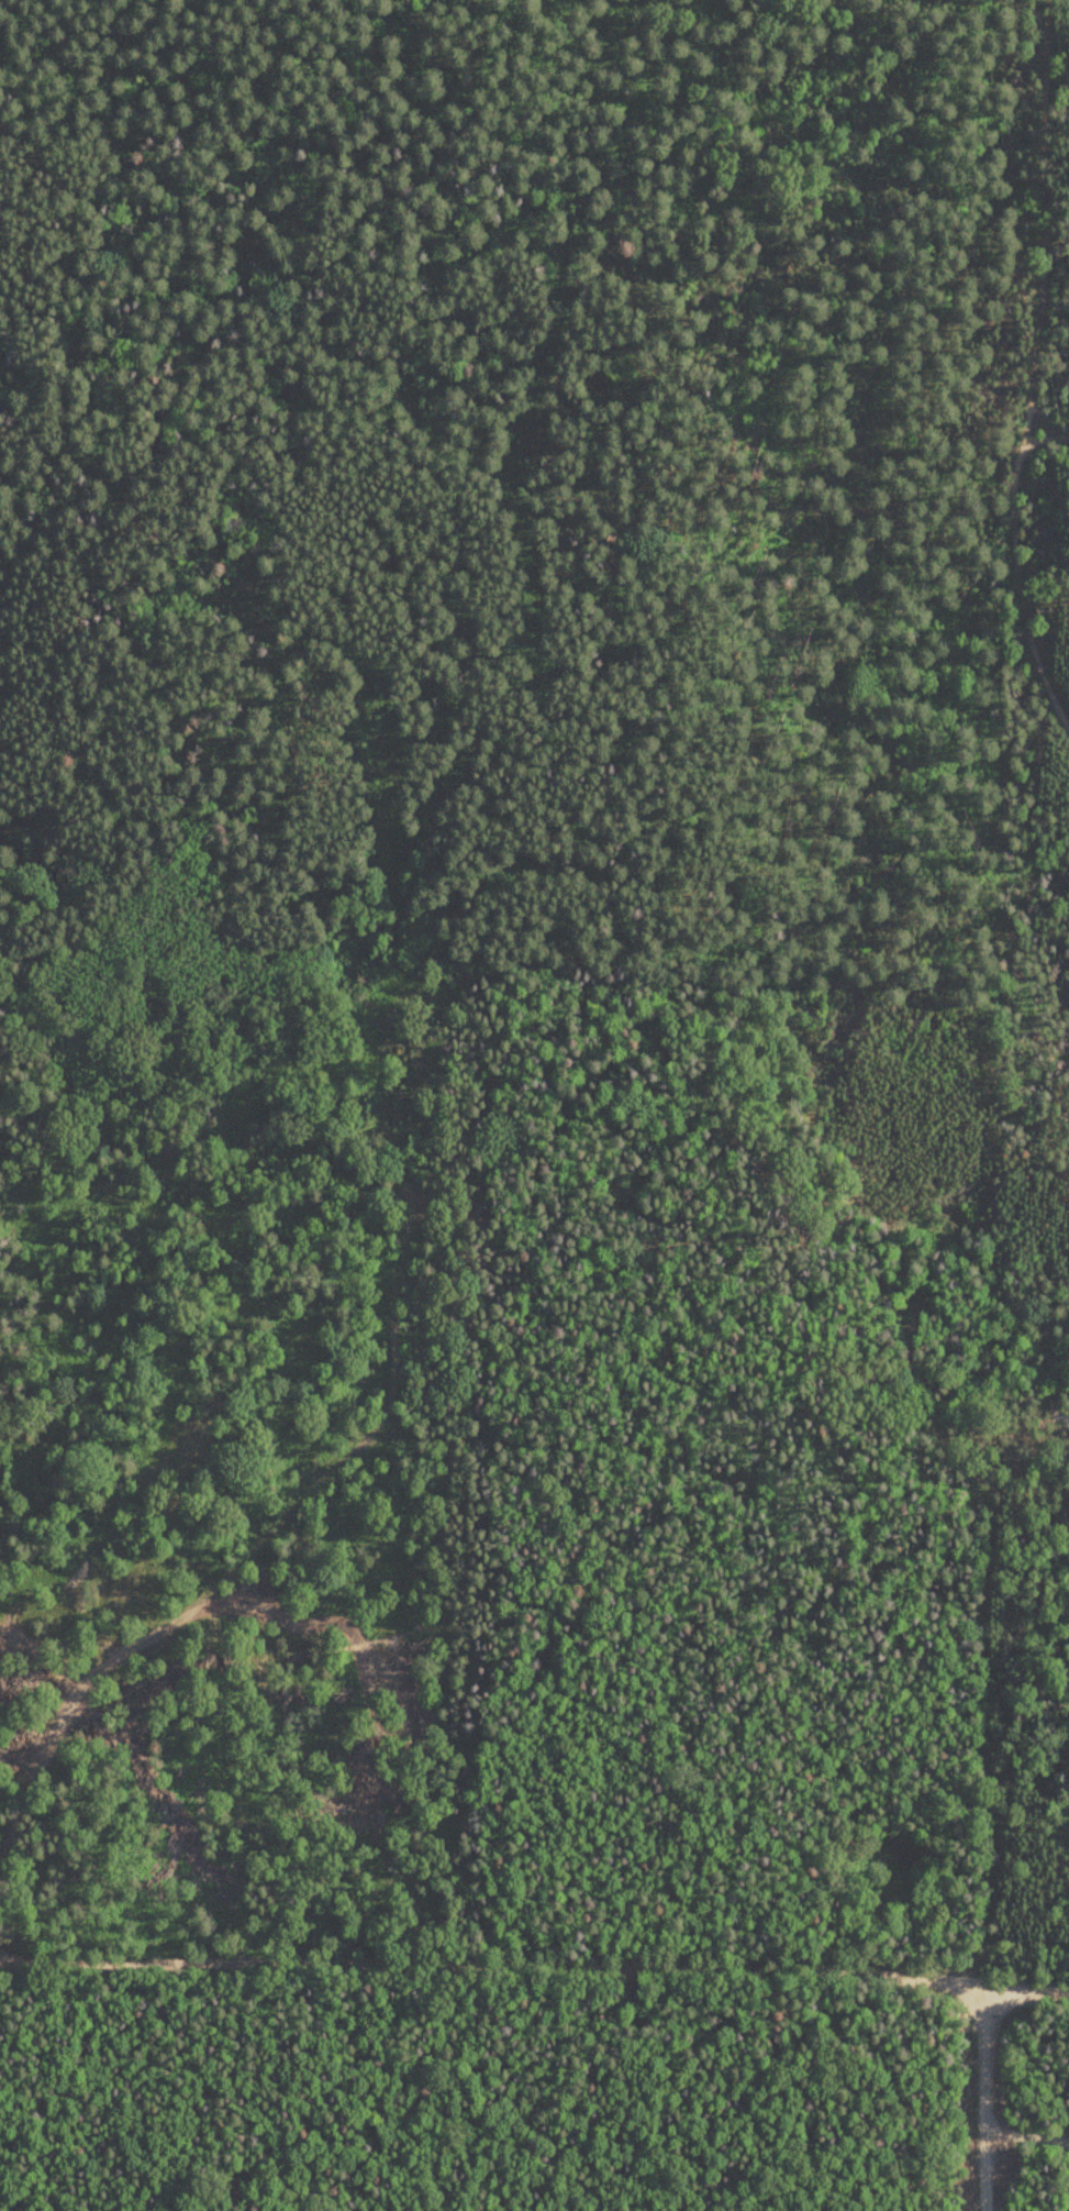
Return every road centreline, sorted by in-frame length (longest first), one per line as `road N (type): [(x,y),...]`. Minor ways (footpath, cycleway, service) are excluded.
road 1 (residential): [(982,1989),(909,1978),(568,1968),(0,1962)]
road 2 (residential): [(988,2210),(982,1989)]

